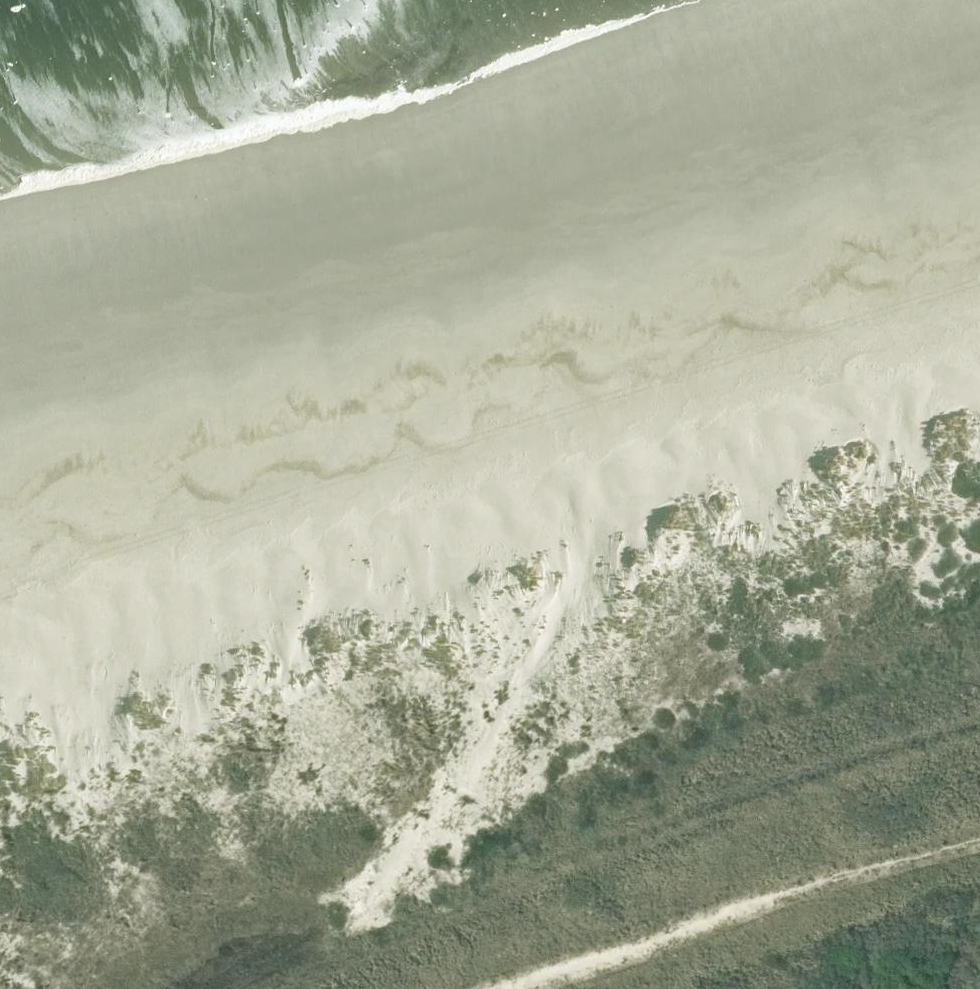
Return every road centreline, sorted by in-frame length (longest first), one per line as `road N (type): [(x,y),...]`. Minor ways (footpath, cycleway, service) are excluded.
road 1 (track): [(392,988),(564,629),(691,328)]
road 2 (track): [(510,988),(816,877),(979,828)]

